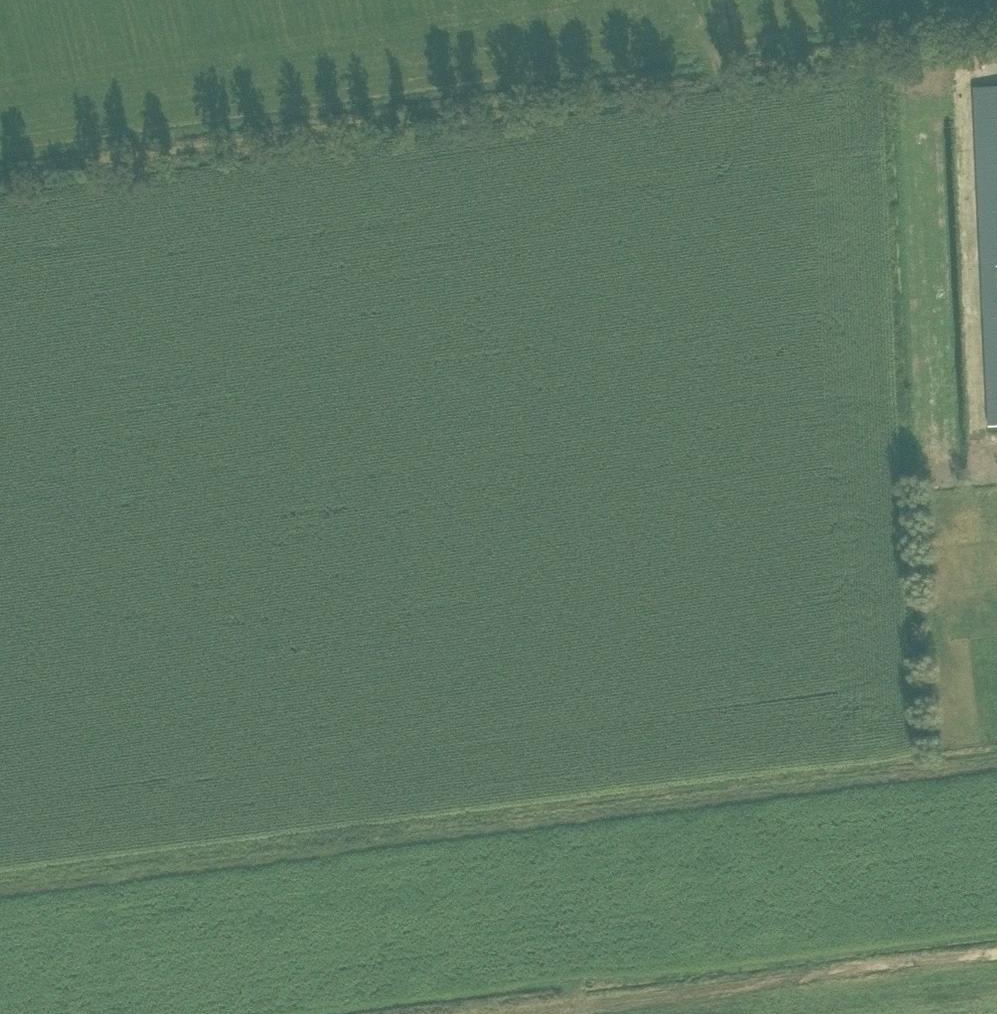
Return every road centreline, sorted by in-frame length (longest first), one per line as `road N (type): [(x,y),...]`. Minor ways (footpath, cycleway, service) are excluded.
road 1 (track): [(996,954),(517,1013)]

